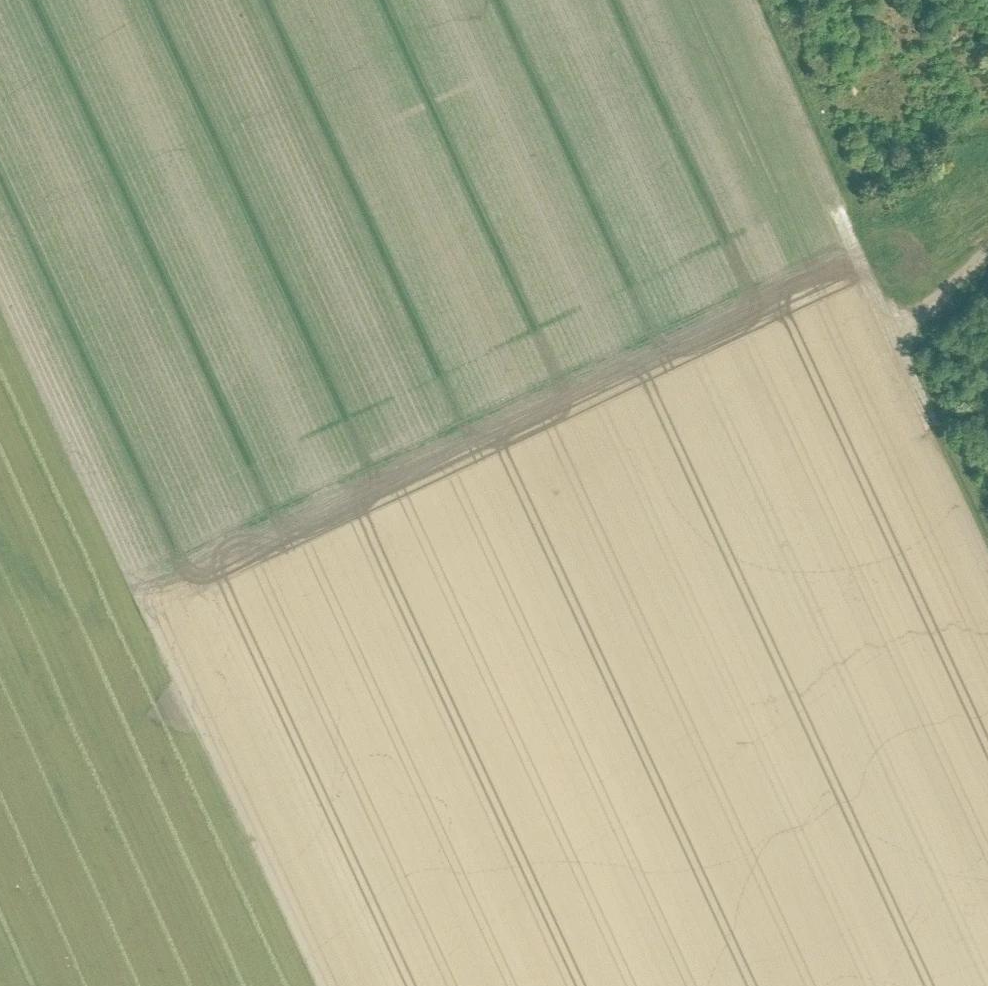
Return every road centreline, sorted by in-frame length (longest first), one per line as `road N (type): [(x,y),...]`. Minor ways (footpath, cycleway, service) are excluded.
road 1 (track): [(987,535),(838,212)]
road 2 (track): [(987,251),(897,335)]

